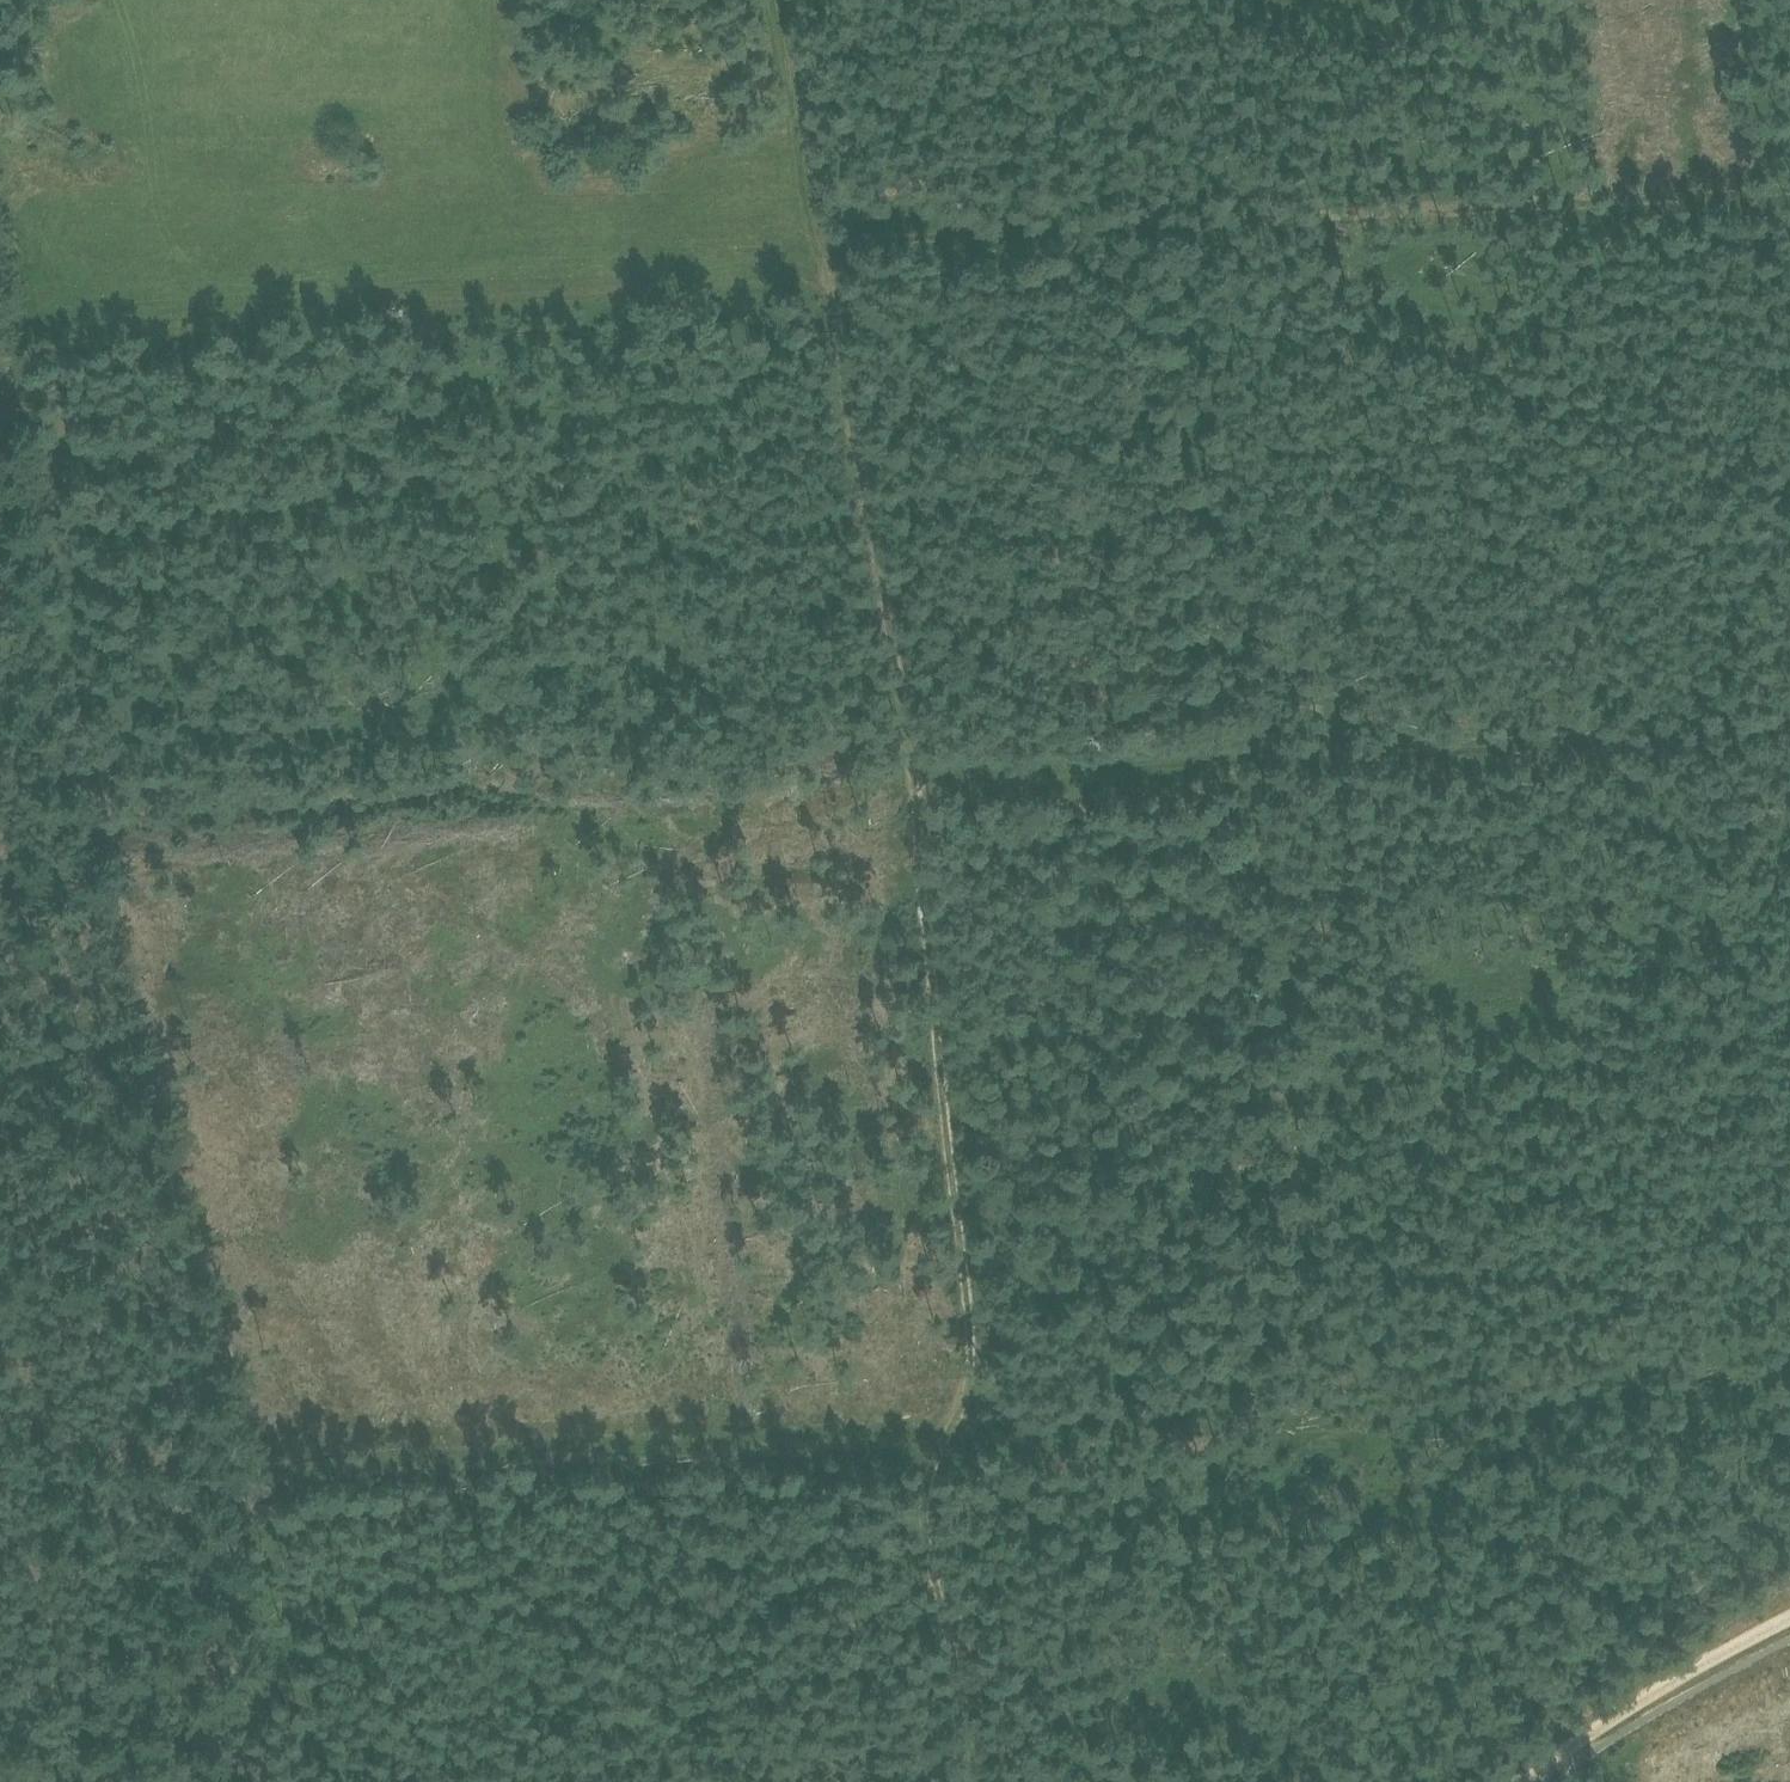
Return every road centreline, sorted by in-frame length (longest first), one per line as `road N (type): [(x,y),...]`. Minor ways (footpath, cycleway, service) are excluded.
road 1 (track): [(1520,1781),(1789,1616)]

